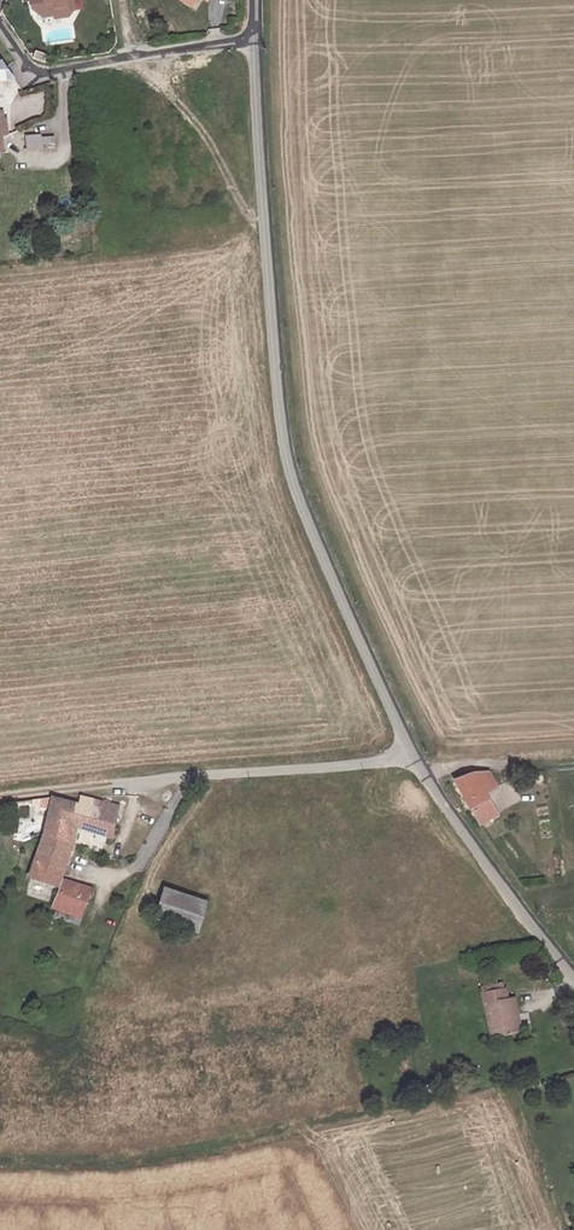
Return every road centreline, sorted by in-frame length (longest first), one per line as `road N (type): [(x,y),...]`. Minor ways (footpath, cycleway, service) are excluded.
road 1 (unclassified): [(573,978),(411,755),(295,483),(277,386),(272,142),(257,42)]
road 2 (residential): [(257,42),(139,53),(54,75),(32,71),(0,22)]

